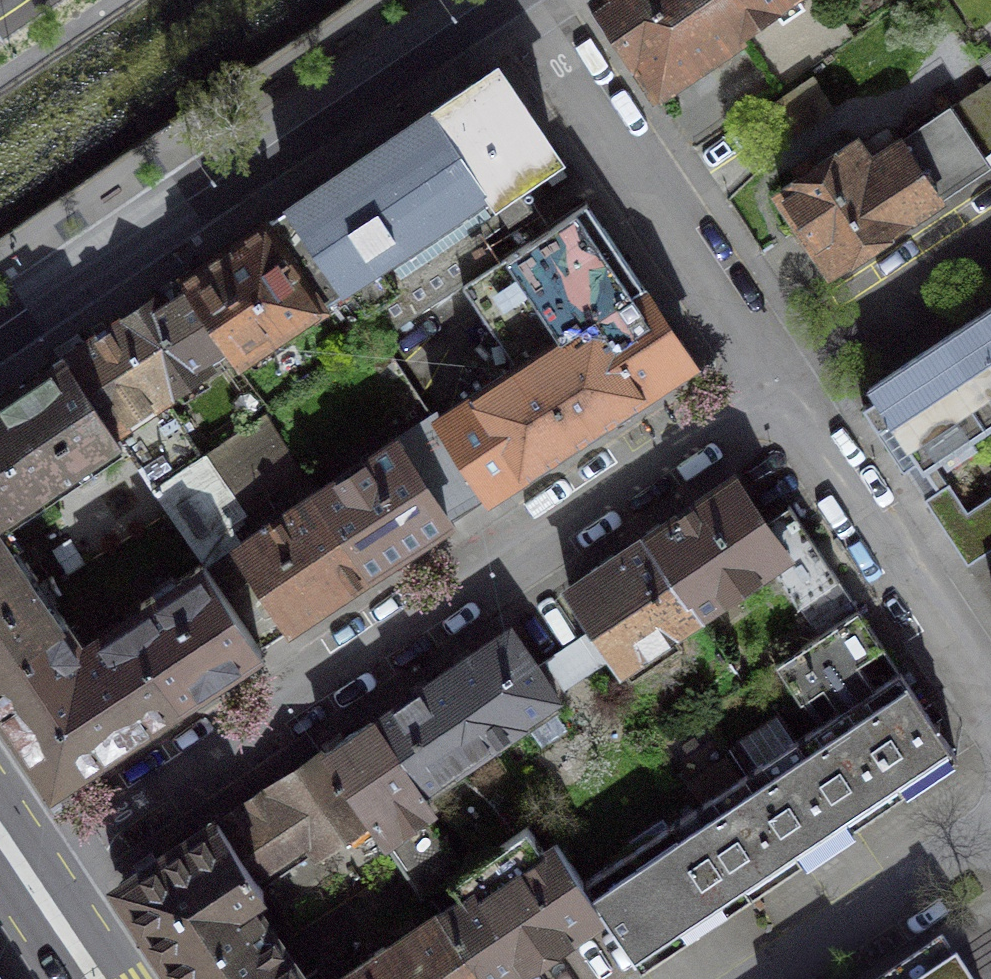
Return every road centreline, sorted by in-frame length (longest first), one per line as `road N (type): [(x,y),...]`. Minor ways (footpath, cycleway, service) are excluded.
road 1 (residential): [(29,872),(782,386)]
road 2 (residential): [(0,325),(480,0)]
road 3 (residential): [(515,0),(782,386)]
road 4 (residential): [(782,386),(990,697)]
road 5 (residential): [(764,978),(990,822)]
road 6 (residential): [(990,253),(782,386)]
road 7 (secondary): [(99,978),(29,872)]

